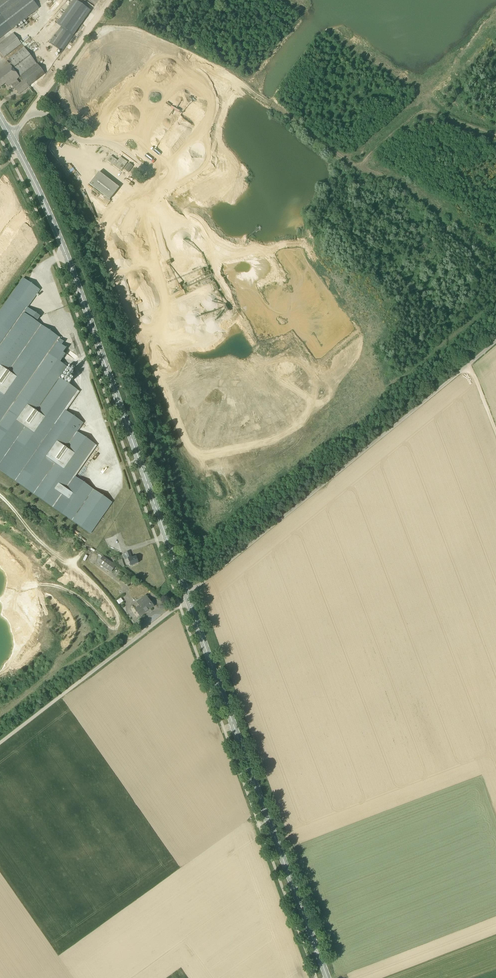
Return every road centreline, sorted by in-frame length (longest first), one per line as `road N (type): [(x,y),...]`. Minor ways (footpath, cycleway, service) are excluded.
road 1 (secondary): [(187,595),(70,264),(0,117)]
road 2 (secondary): [(327,977),(187,595)]
road 3 (unclassified): [(187,595),(495,341)]
road 4 (track): [(0,494),(104,596),(119,624),(117,635),(0,717)]
road 5 (unclassified): [(0,742),(187,595)]
road 6 (track): [(12,138),(108,0)]
road 7 (track): [(0,607),(32,586),(52,585),(118,633)]

